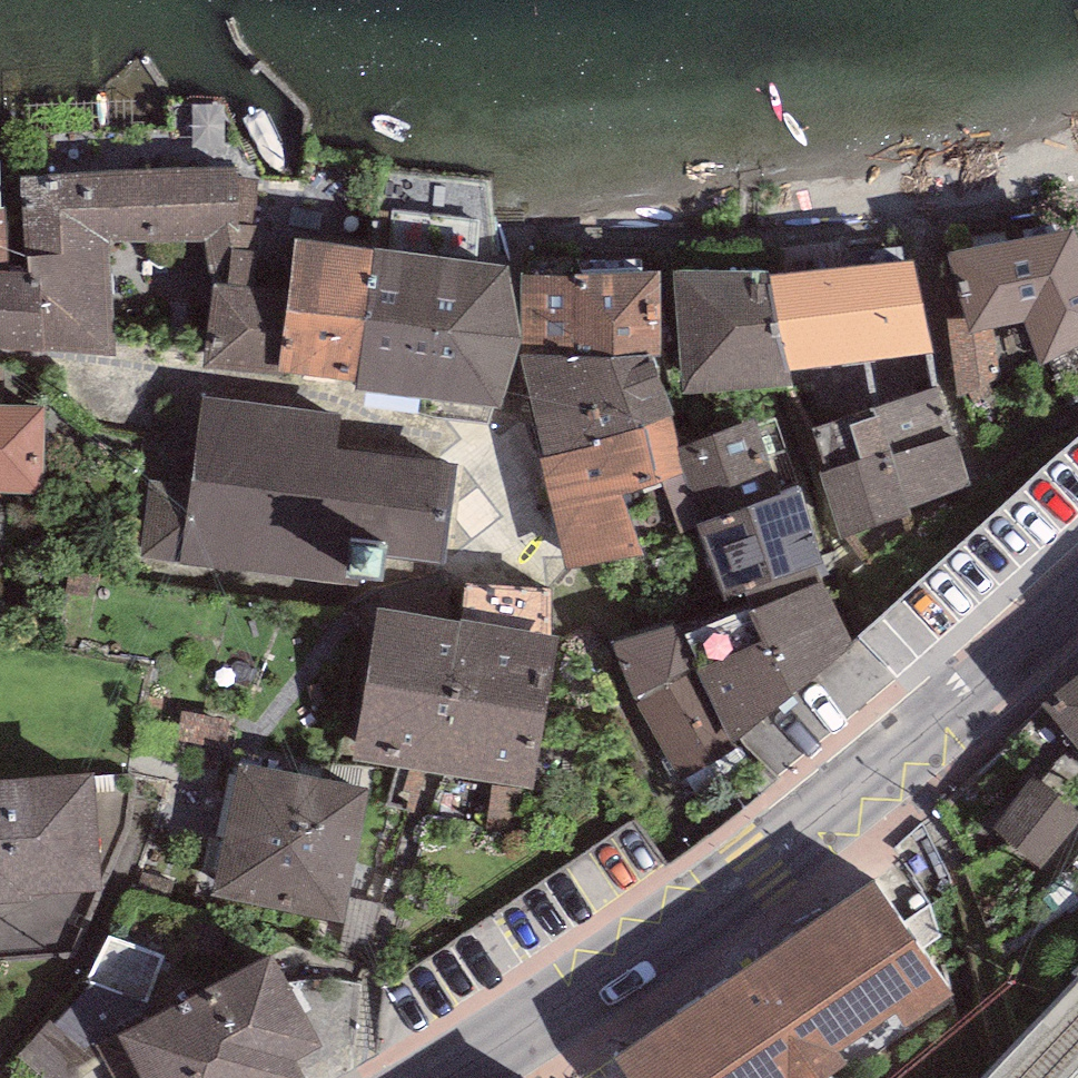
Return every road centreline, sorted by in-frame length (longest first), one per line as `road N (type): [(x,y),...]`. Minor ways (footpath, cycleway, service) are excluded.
road 1 (secondary): [(464,1077),(585,1002),(811,833),(1077,599)]

